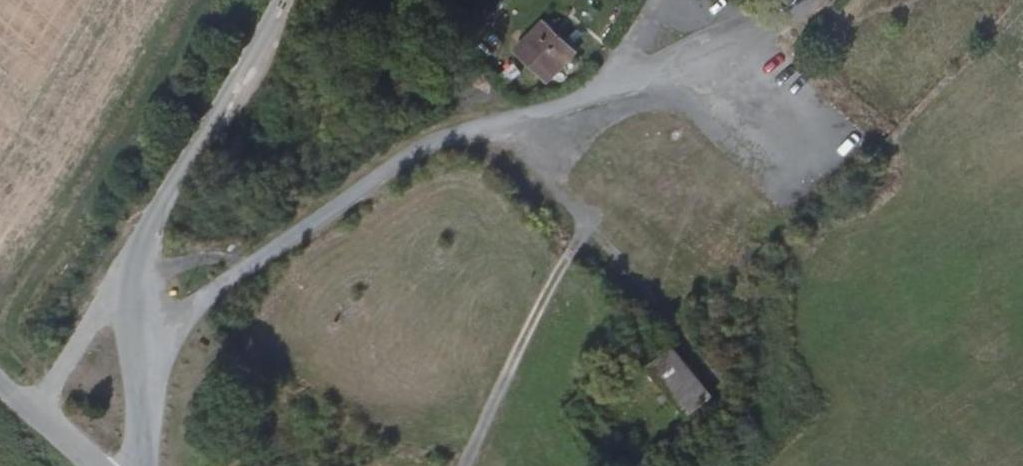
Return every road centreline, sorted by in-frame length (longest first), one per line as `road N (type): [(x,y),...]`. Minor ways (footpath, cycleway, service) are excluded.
road 1 (track): [(576,244),(463,465)]
road 2 (track): [(576,244),(587,209),(527,145),(493,122)]
road 3 (residential): [(0,380),(93,465)]

